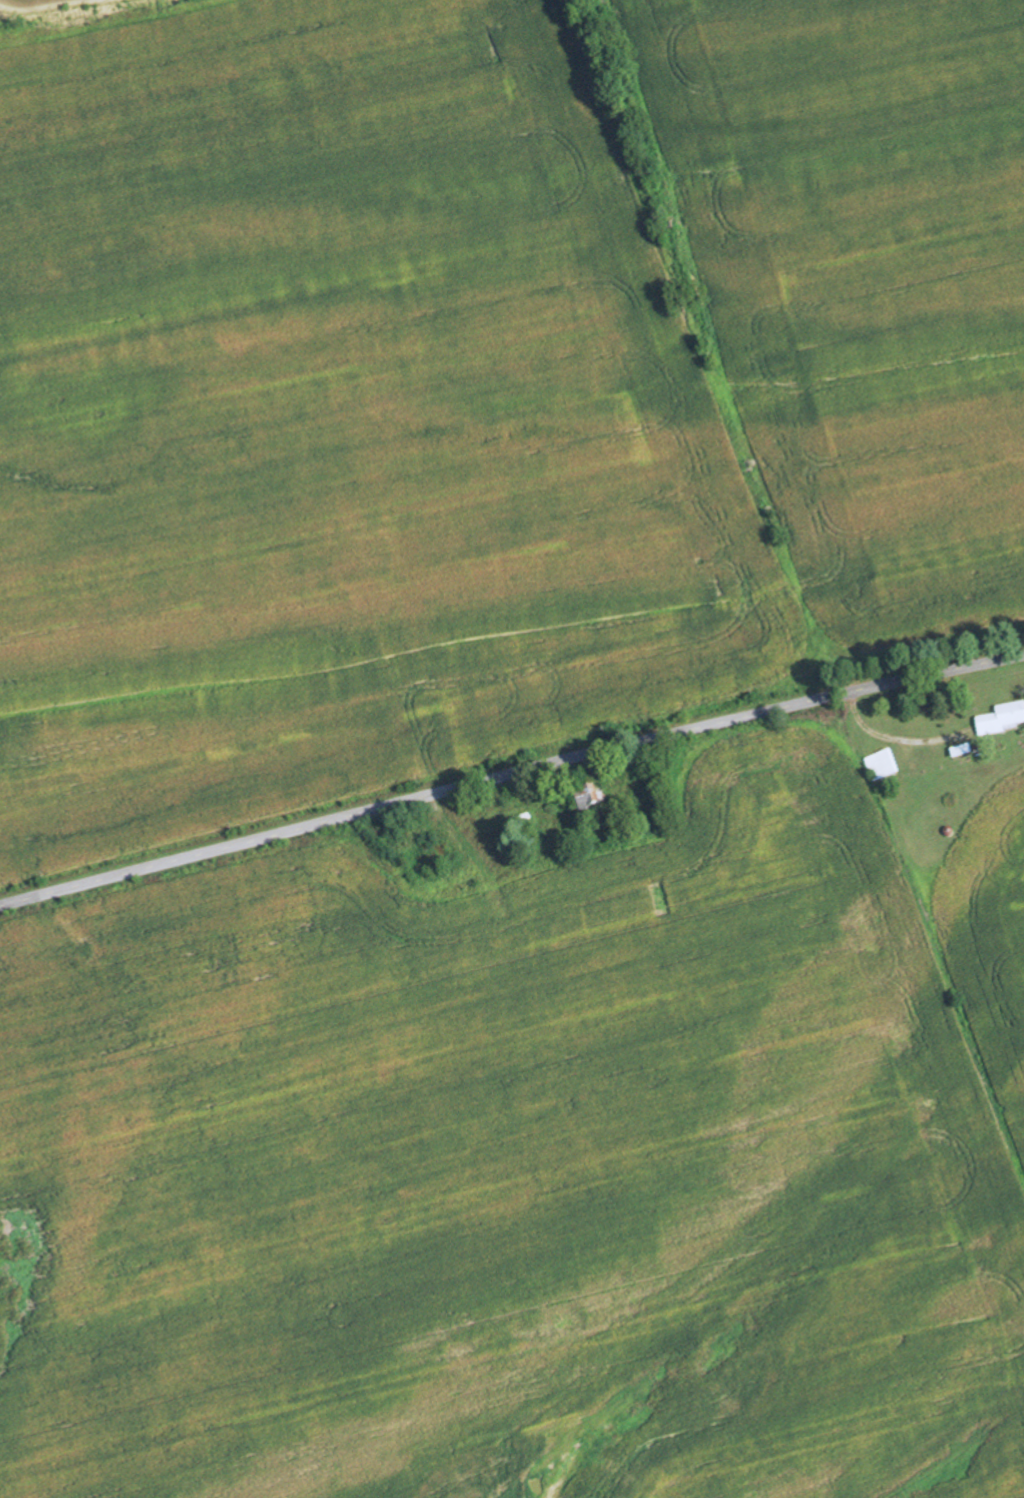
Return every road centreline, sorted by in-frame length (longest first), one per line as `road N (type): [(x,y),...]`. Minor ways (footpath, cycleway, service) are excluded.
road 1 (tertiary): [(0,905),(615,744),(1023,654)]

